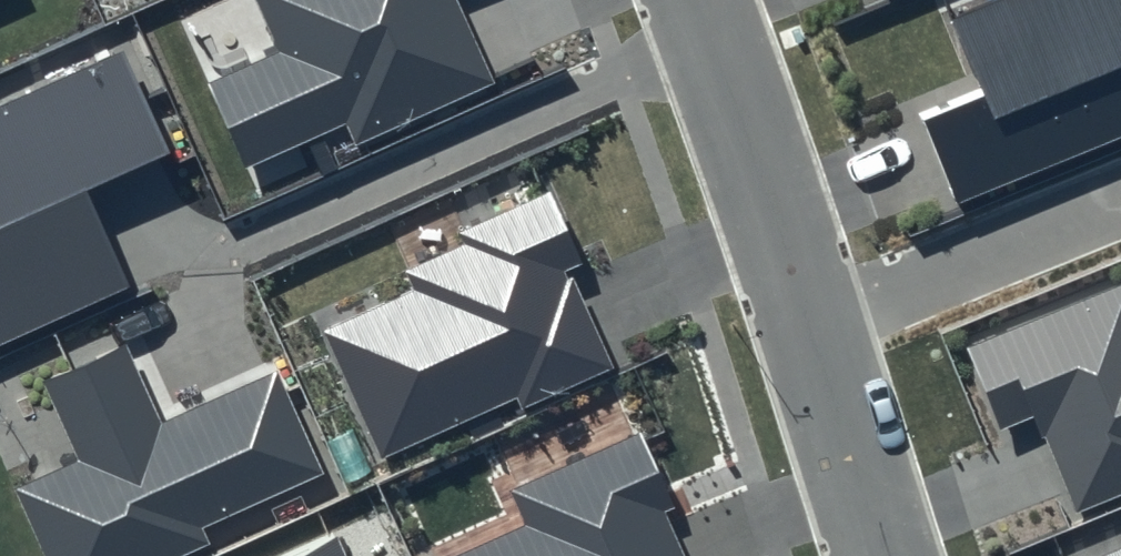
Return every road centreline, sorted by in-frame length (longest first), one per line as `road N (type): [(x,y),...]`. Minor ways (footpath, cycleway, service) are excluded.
road 1 (residential): [(885,555),(698,0)]

